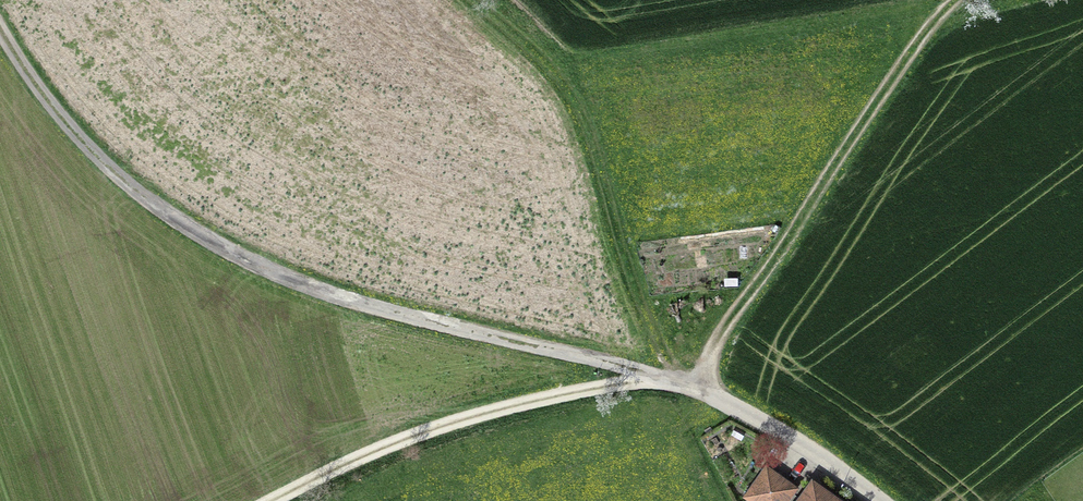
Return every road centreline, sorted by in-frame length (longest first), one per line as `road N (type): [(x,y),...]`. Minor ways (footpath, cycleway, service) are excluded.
road 1 (track): [(474,0),(562,82),(586,120),(663,379),(498,409),(269,500)]
road 2 (track): [(952,0),(723,332),(695,386)]
road 3 (unclassified): [(895,500),(814,441),(695,386)]

